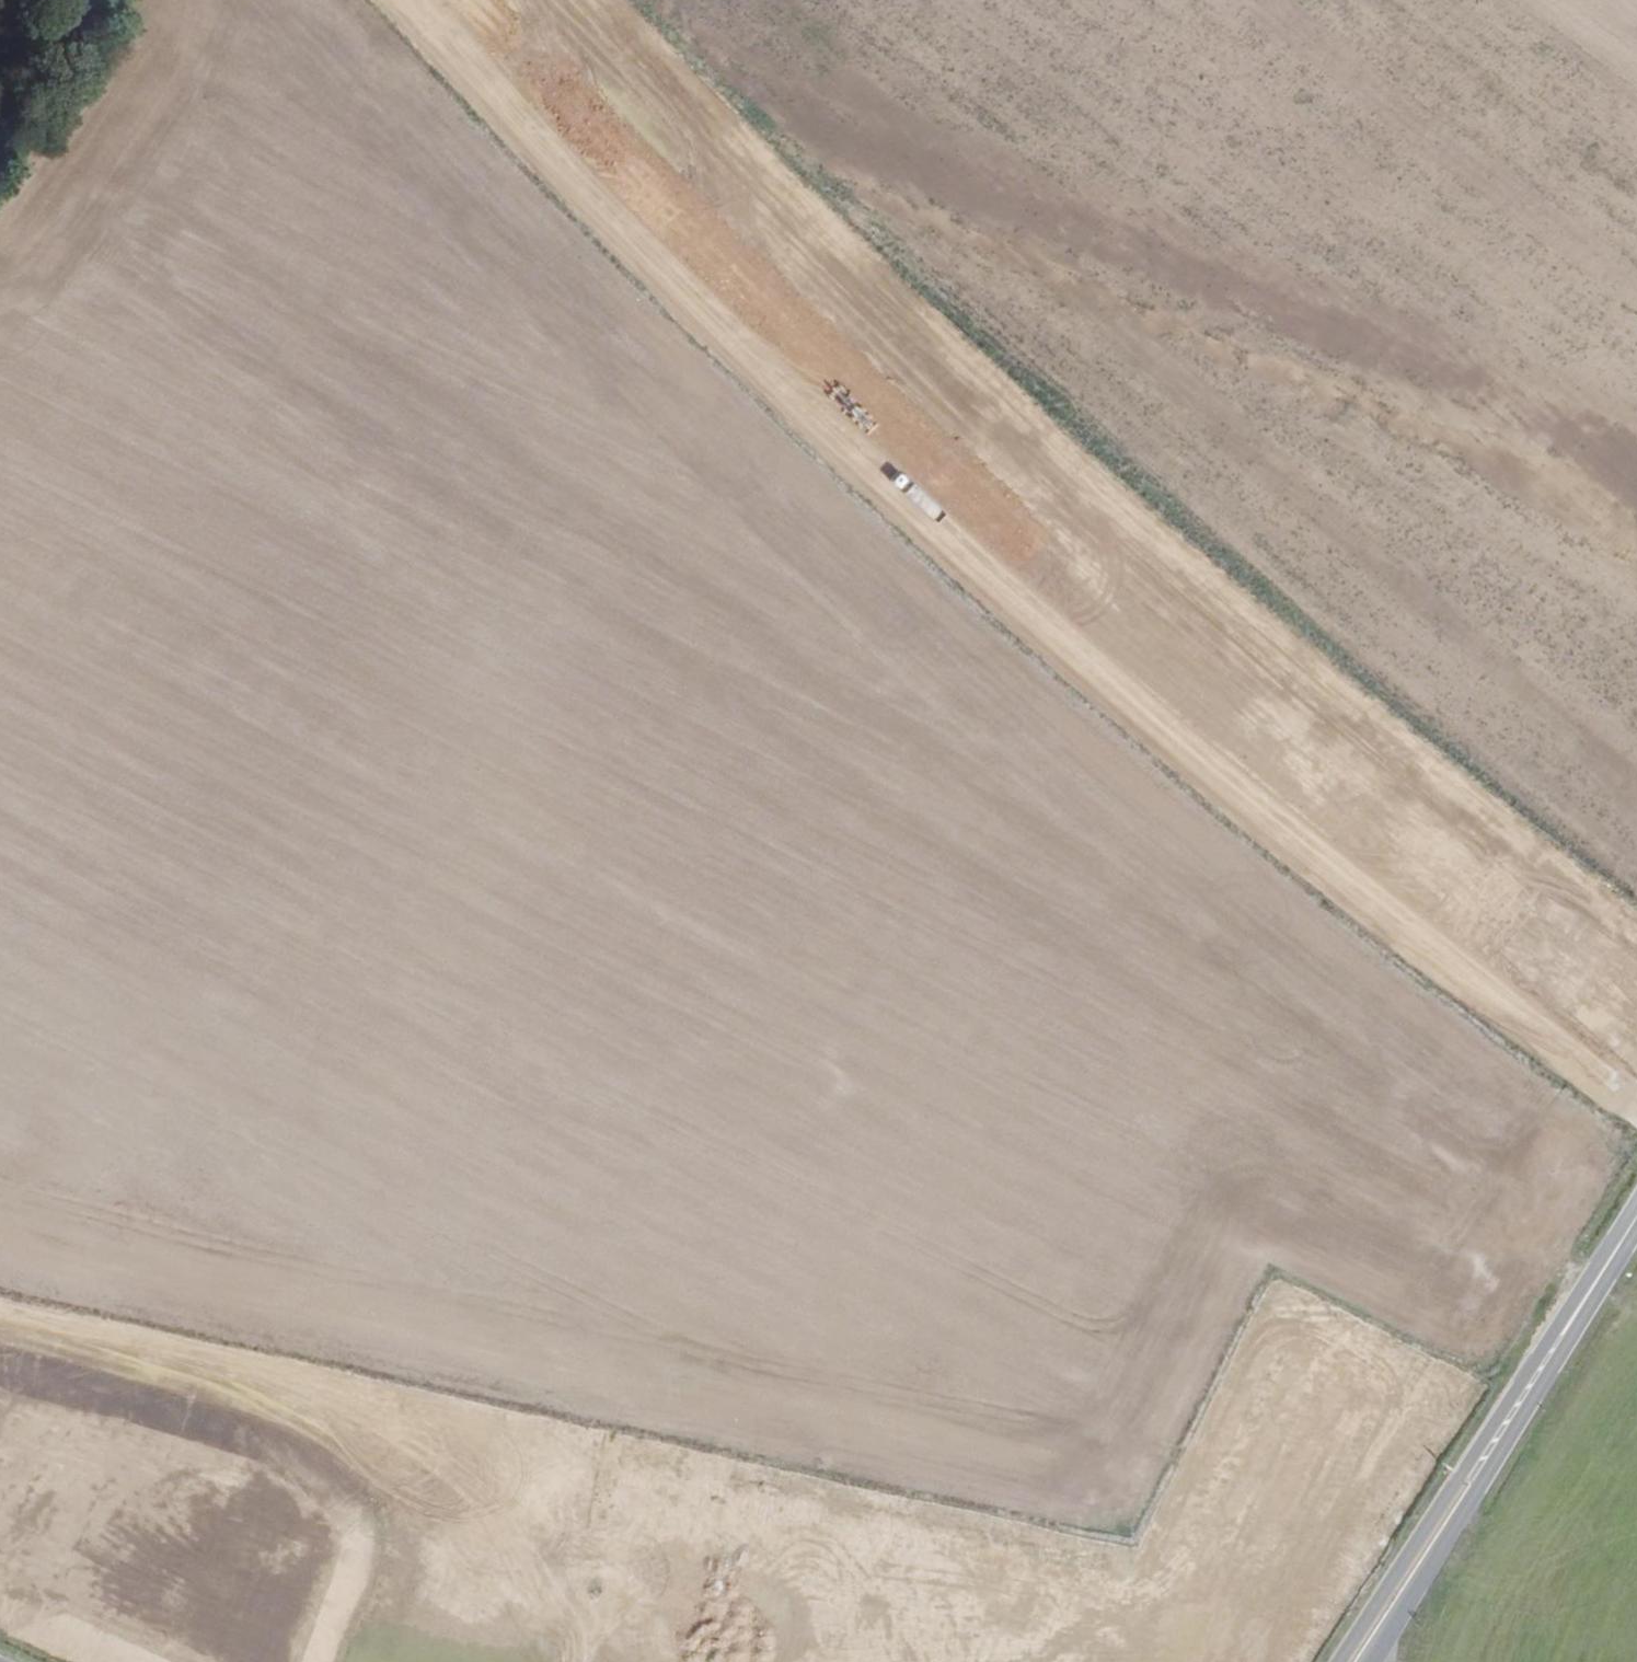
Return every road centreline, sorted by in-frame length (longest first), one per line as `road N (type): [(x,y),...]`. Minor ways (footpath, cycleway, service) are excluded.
road 1 (secondary): [(1495,1442),(1636,1213)]
road 2 (secondary): [(1495,1442),(1461,1474),(1341,1661)]
road 3 (secondary): [(1375,1661),(1482,1487),(1495,1442)]

